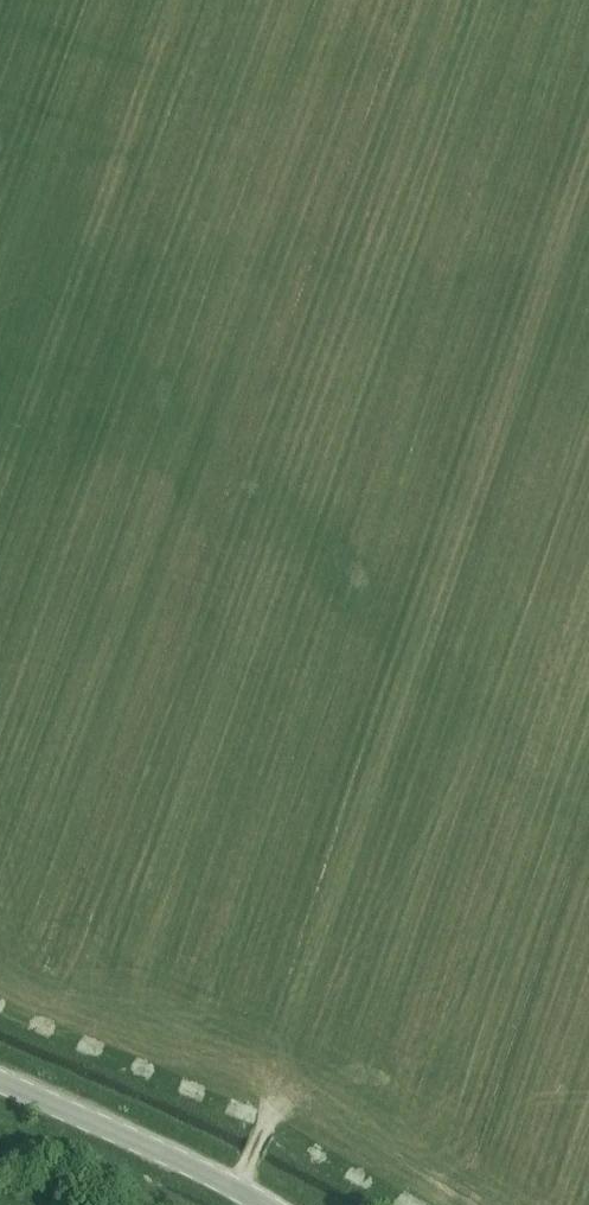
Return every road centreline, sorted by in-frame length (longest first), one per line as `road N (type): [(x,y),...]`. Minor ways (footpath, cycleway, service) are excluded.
road 1 (tertiary): [(264,1204),(0,1082)]

